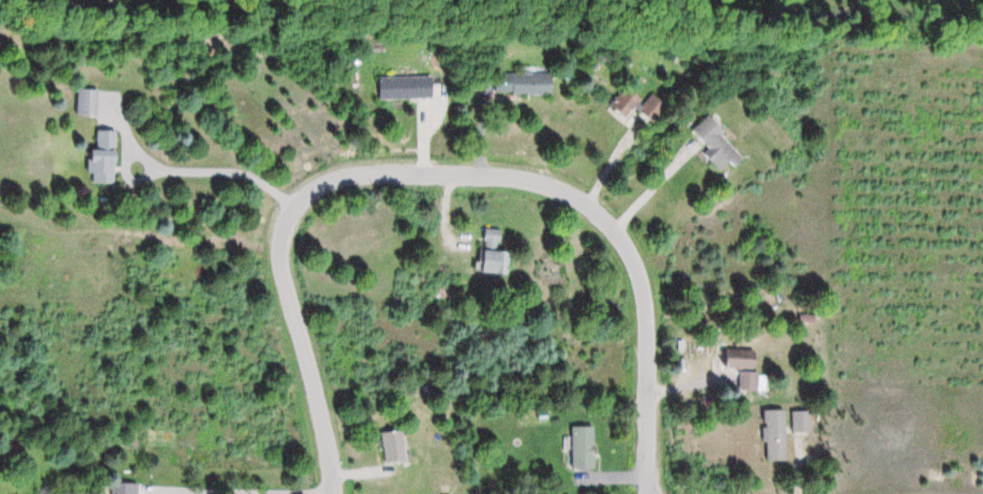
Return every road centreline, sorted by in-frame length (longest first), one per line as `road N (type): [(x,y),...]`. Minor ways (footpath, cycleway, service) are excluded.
road 1 (residential): [(648,493),(646,298),(623,238),(576,199),(524,179),(384,169),(317,184),(287,217),(280,240),(279,267),(333,493)]

